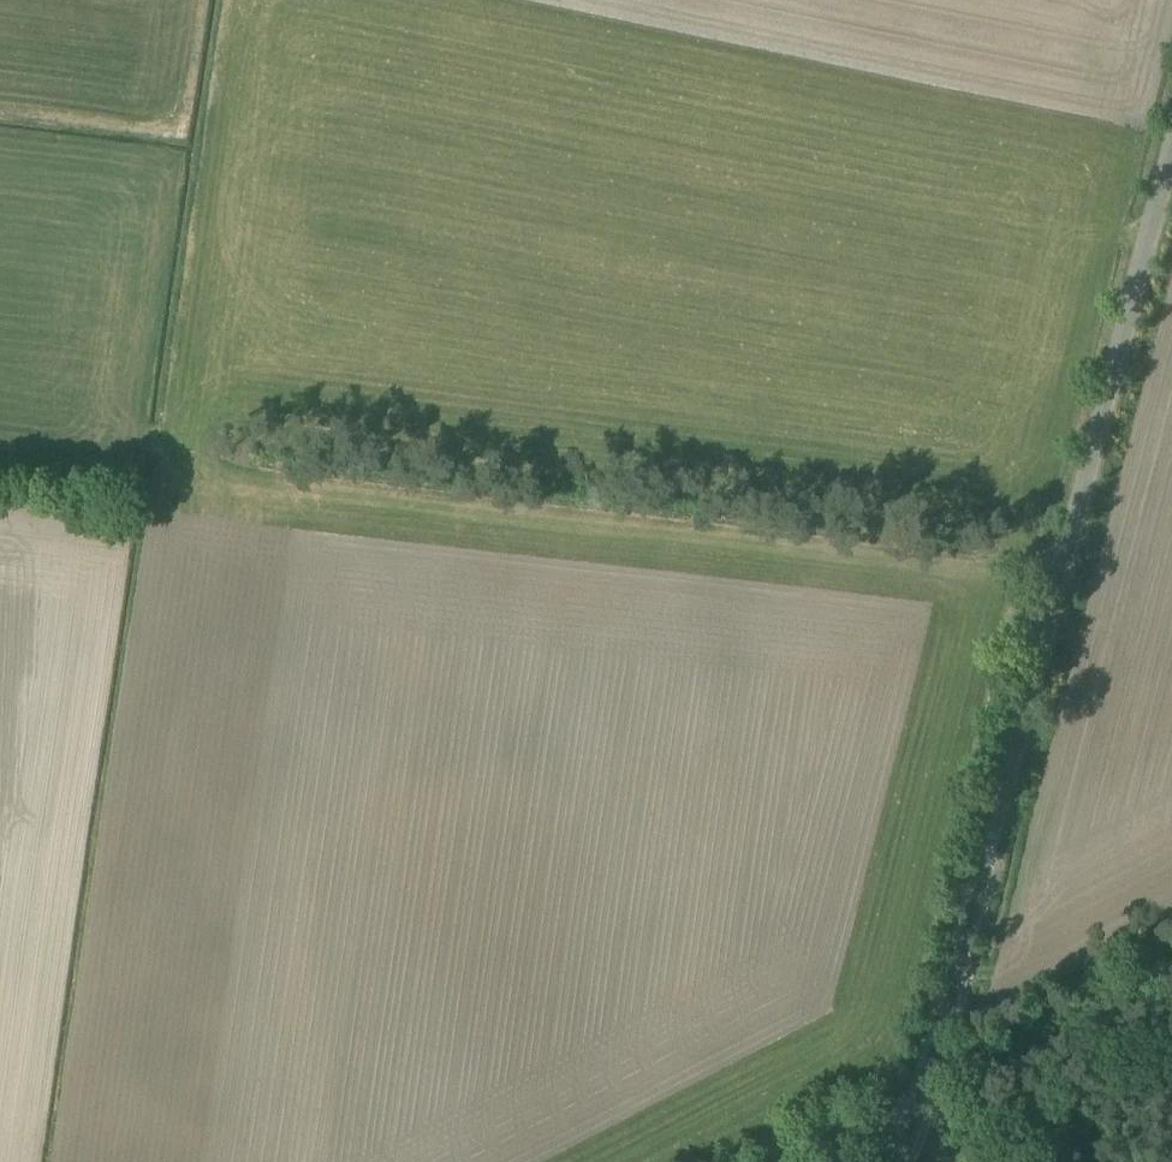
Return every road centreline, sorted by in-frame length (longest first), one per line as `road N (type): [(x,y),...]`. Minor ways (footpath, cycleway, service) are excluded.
road 1 (unclassified): [(904,1161),(923,1117),(1171,174)]
road 2 (track): [(1171,985),(923,1117)]

